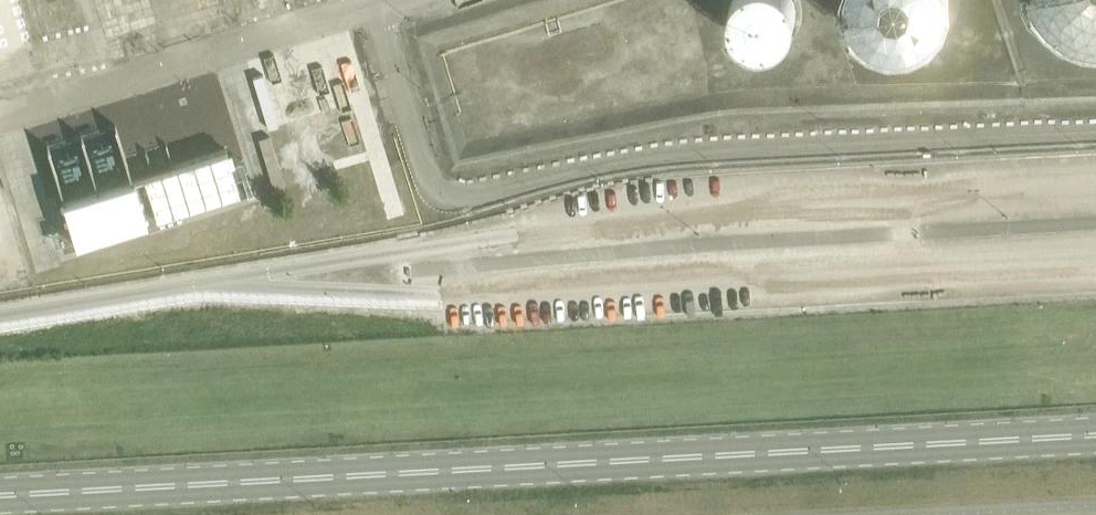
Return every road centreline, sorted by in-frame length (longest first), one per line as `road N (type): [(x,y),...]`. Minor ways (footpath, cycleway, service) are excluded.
road 1 (secondary): [(0,496),(1095,436)]

